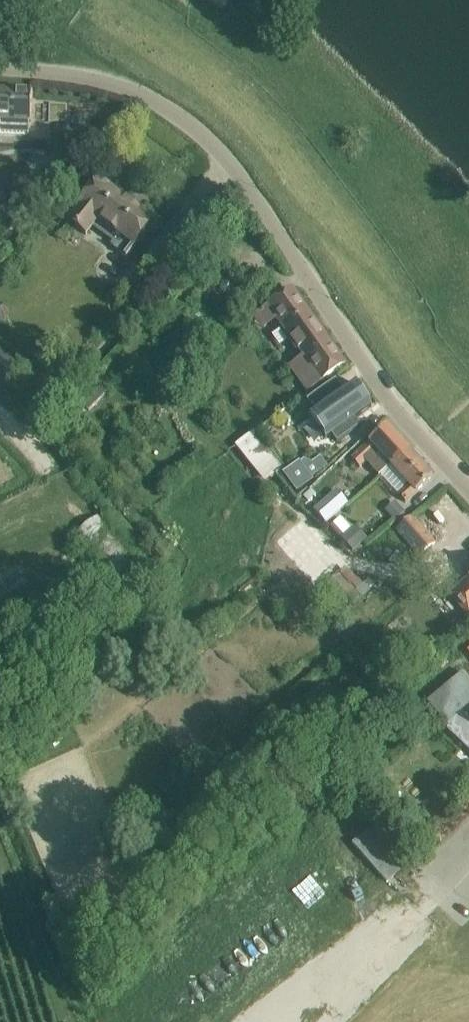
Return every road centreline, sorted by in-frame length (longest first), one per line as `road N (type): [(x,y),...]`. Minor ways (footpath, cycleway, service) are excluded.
road 1 (tertiary): [(468,491),(390,404),(222,155),(154,102),(103,83),(0,73)]

